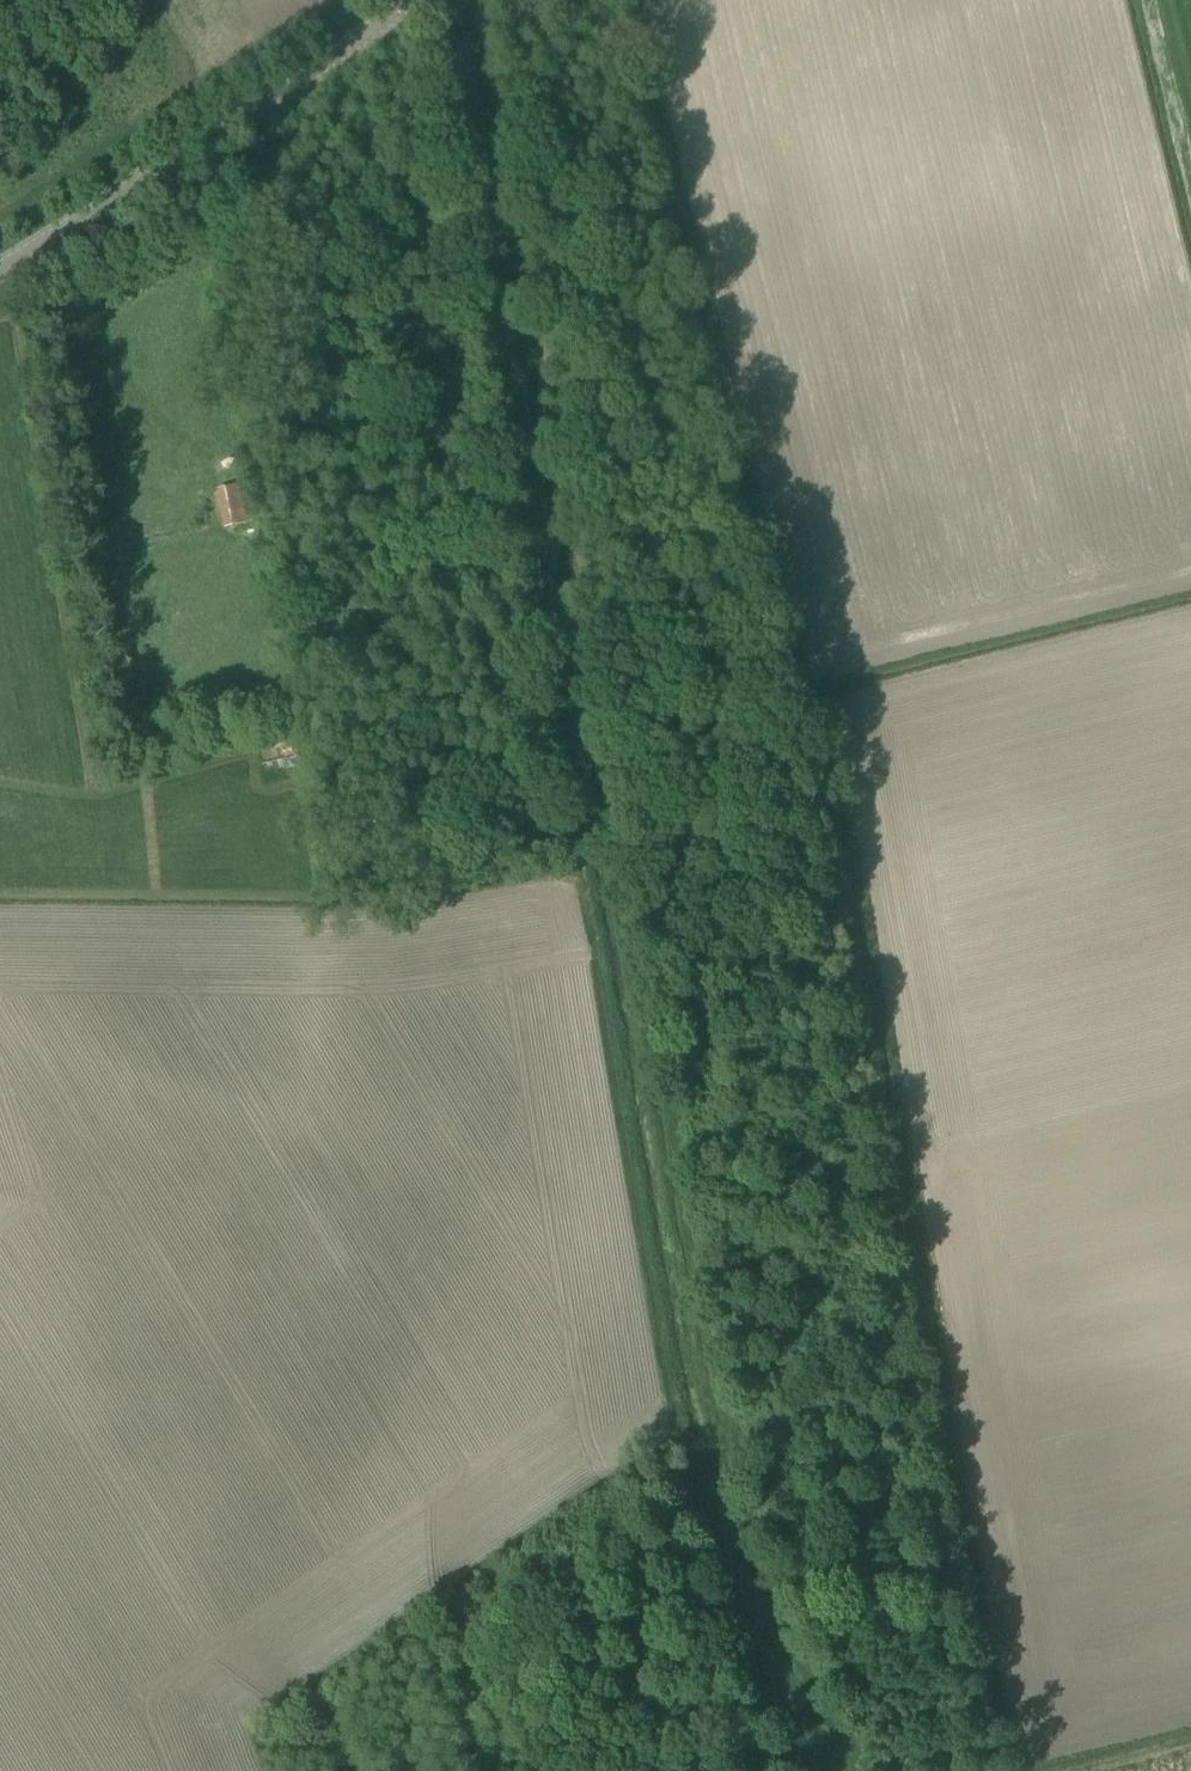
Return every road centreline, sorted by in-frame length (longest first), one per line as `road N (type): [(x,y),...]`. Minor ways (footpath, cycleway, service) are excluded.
road 1 (unclassified): [(0,273),(252,114),(396,0)]

